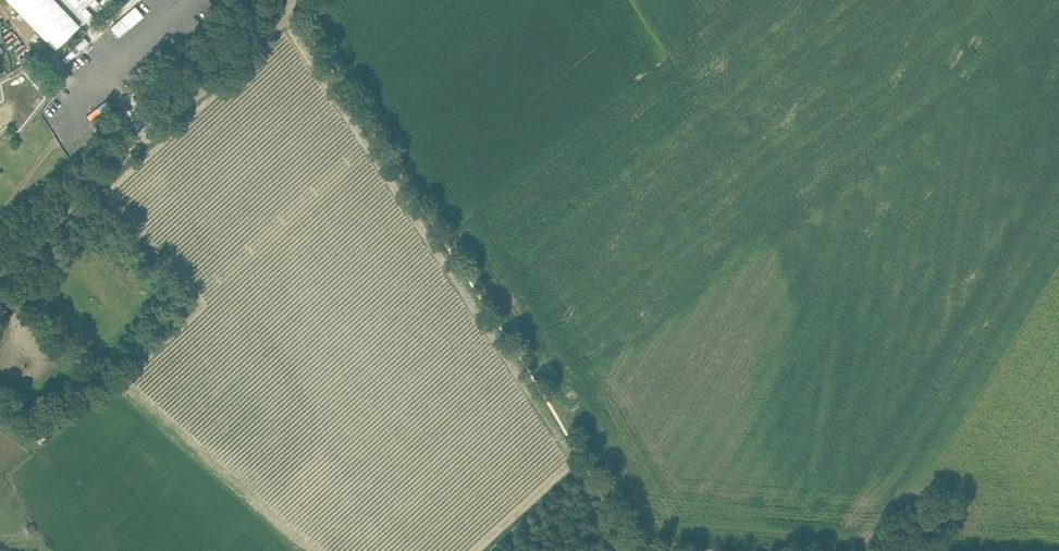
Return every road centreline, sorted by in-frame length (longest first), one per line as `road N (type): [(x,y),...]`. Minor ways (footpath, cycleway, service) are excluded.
road 1 (unclassified): [(0,262),(298,3)]

